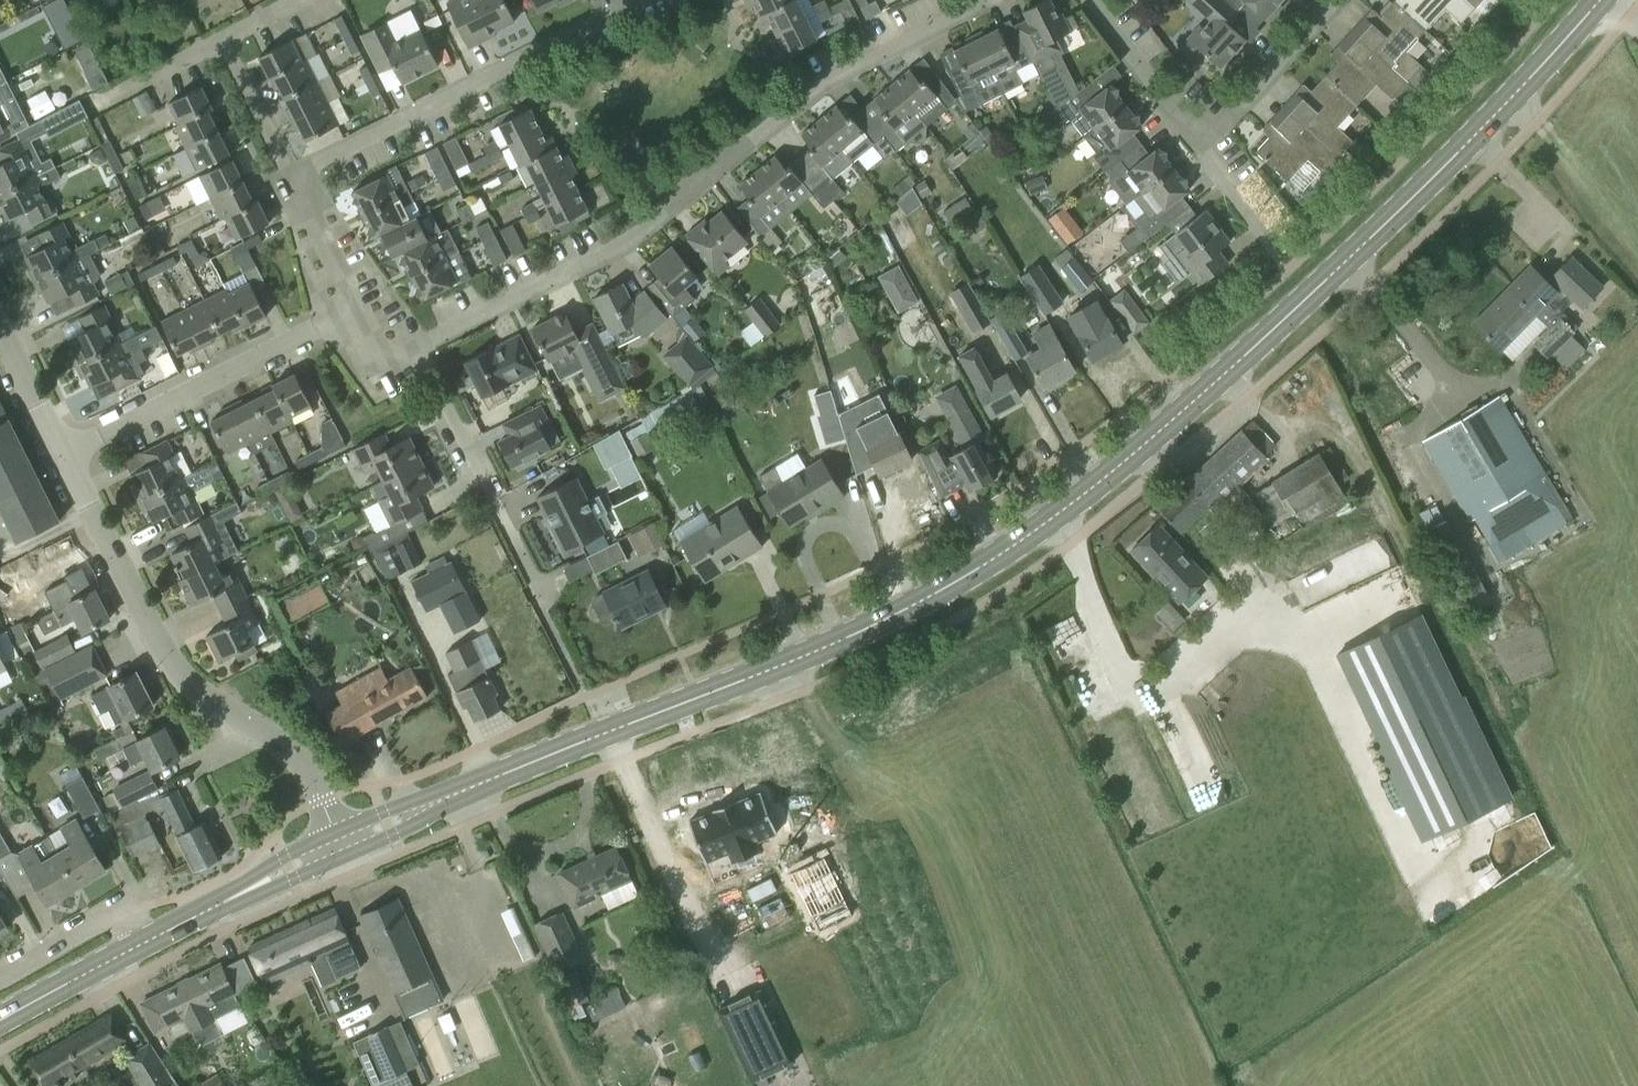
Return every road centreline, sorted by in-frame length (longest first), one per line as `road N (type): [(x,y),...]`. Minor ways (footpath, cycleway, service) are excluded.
road 1 (tertiary): [(444,799),(895,615),(1056,513),(1176,418),(1363,245),(1601,0)]
road 2 (residential): [(418,344),(624,242),(825,78),(982,0)]
road 3 (residential): [(334,833),(297,758),(187,684),(166,656),(64,456)]
road 4 (residential): [(289,176),(632,0)]
road 5 (residential): [(1090,0),(1182,122),(1201,128),(1224,122),(1335,0)]
road 6 (residential): [(64,456),(356,309)]
road 7 (residential): [(536,588),(418,344)]
road 8 (tertiary): [(0,1022),(155,937)]
road 9 (residential): [(155,937),(108,920),(0,981)]
road 10 (residential): [(289,176),(217,34)]
road 11 (residential): [(356,309),(289,176)]
road 12 (tertiary): [(334,833),(284,856),(209,909)]
road 13 (tertiary): [(209,909),(345,856)]
road 14 (residential): [(64,456),(0,330)]
road 15 (residential): [(108,99),(217,34)]

